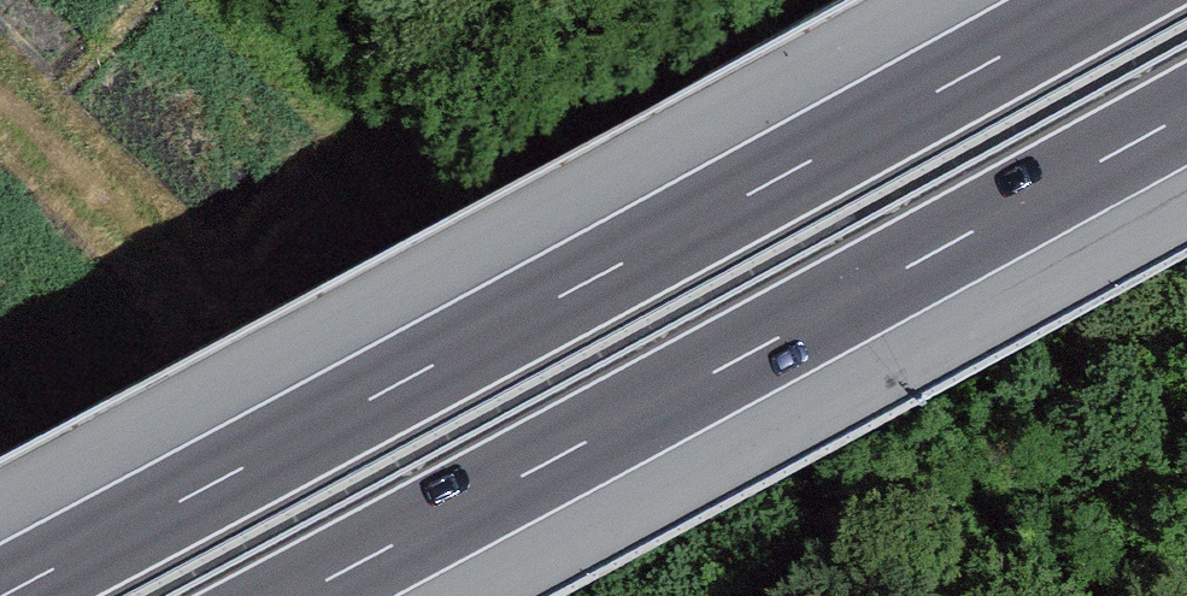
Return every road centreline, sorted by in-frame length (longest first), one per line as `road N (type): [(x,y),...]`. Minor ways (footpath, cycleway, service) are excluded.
road 1 (motorway): [(1093,0),(0,592)]
road 2 (motorway): [(301,595),(1186,114)]

